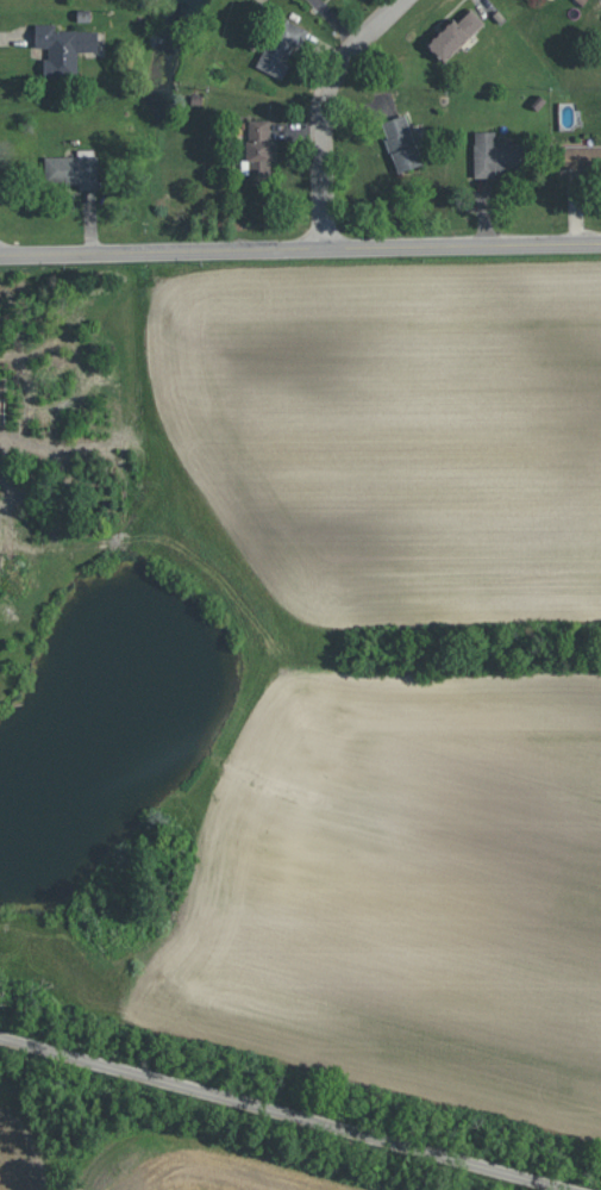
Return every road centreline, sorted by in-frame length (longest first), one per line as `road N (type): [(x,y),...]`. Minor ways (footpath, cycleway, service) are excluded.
road 1 (tertiary): [(0,254),(600,243)]
road 2 (residential): [(324,250),(330,81),(402,0)]

